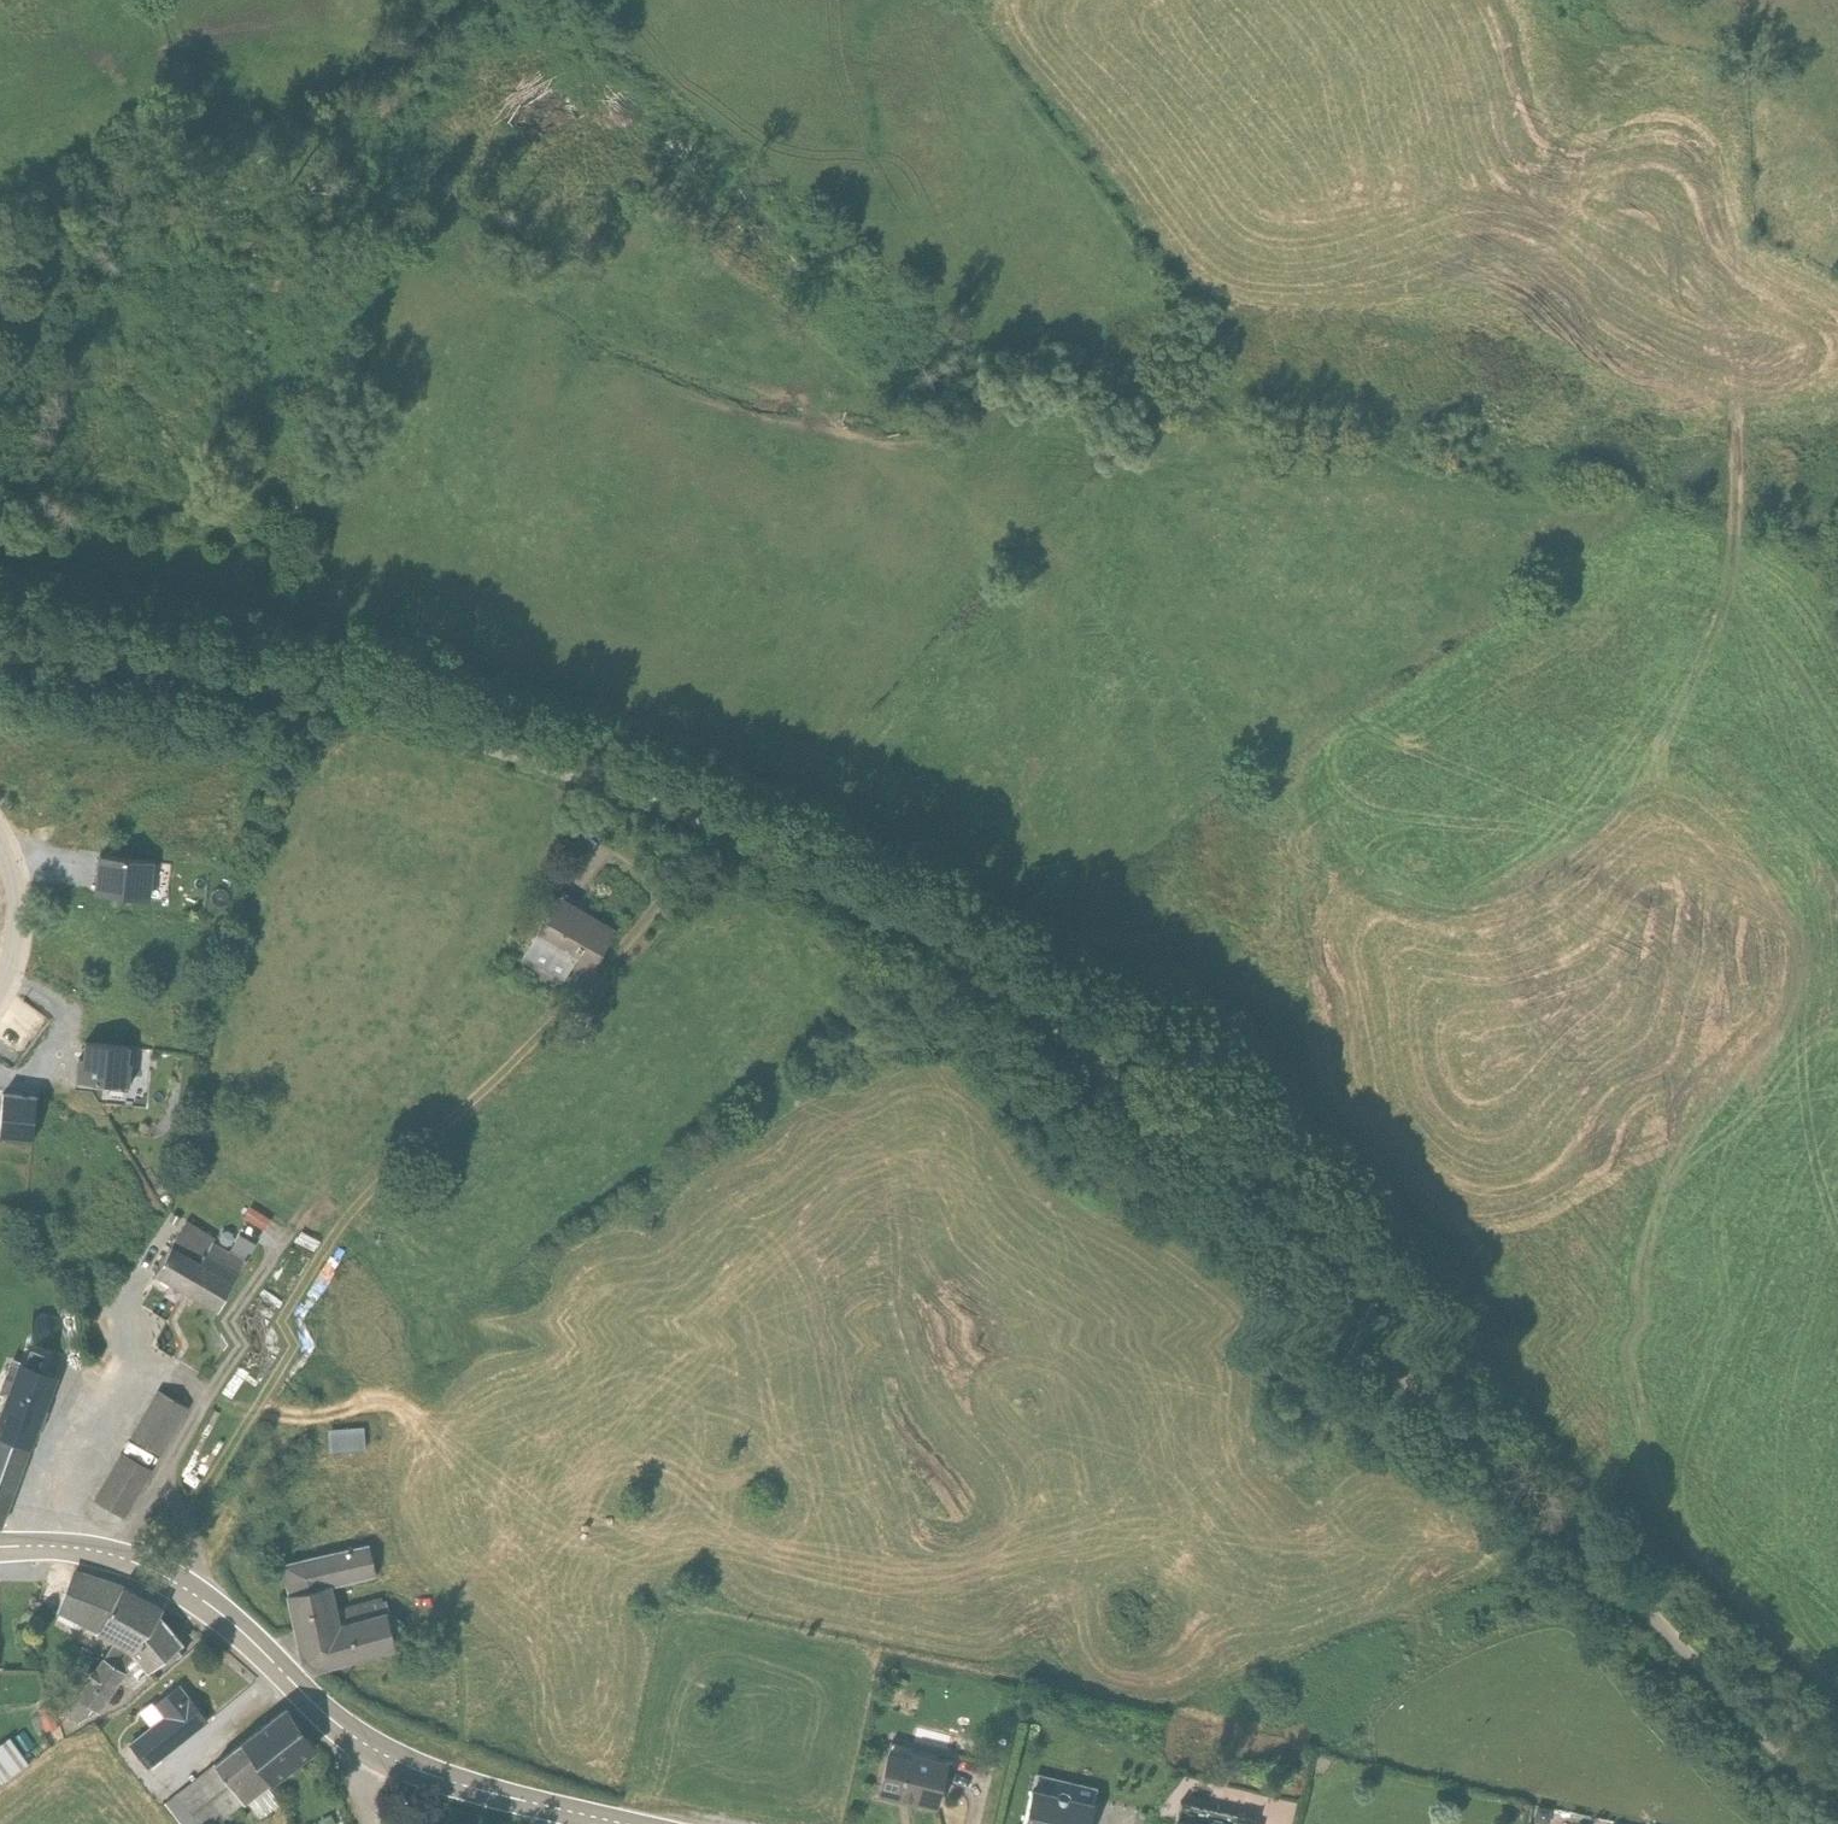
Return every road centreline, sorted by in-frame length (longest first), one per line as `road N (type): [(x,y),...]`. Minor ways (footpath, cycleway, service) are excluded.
road 1 (secondary): [(0,1547),(83,1550),(160,1573),(254,1643),(366,1745),(454,1783),(615,1823)]
road 2 (unclassified): [(0,1035),(21,969),(19,929),(0,876)]

